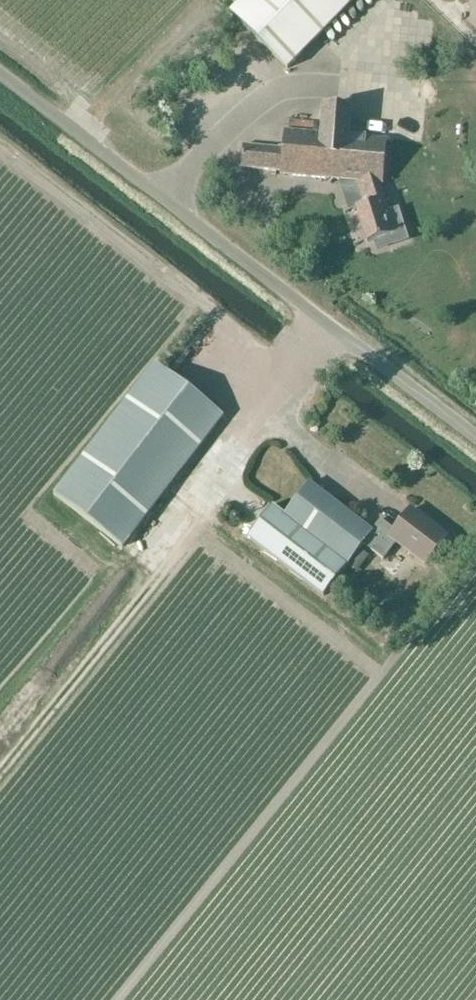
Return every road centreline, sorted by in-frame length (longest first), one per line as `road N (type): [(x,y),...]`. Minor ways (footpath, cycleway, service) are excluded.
road 1 (unclassified): [(475,438),(0,78)]
road 2 (track): [(324,322),(154,571),(0,770)]

